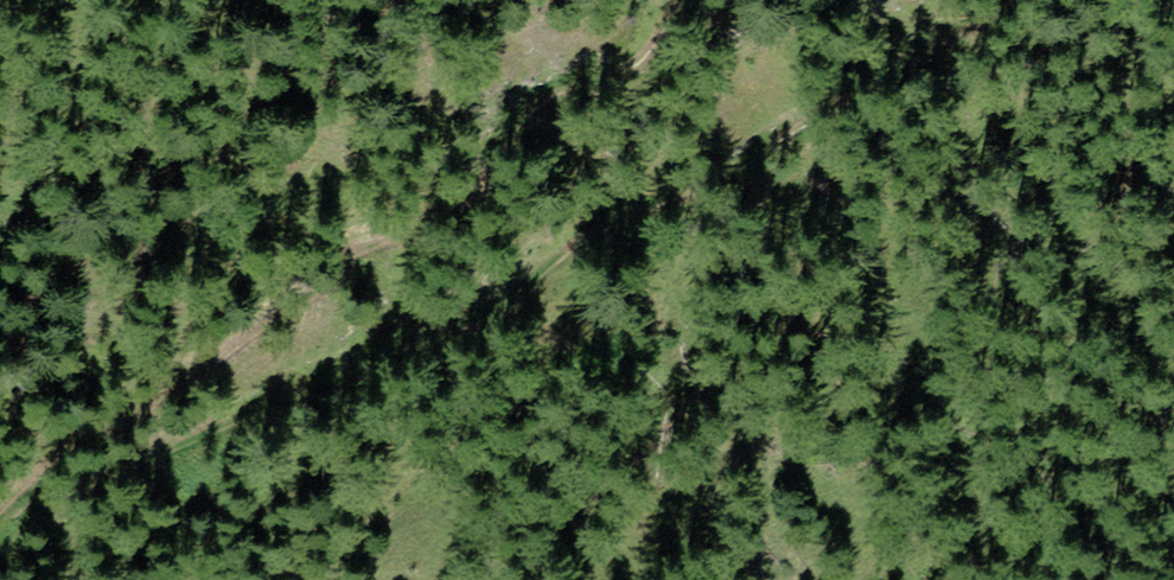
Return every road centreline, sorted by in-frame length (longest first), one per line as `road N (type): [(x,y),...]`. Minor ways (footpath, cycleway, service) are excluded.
road 1 (track): [(1027,0),(795,127),(669,207),(596,223),(463,323),(394,336),(58,501),(0,558)]
road 2 (track): [(0,511),(63,450),(186,382),(324,284),(346,257),(467,207),(528,107),(559,87),(622,75),(646,58),(676,0)]

